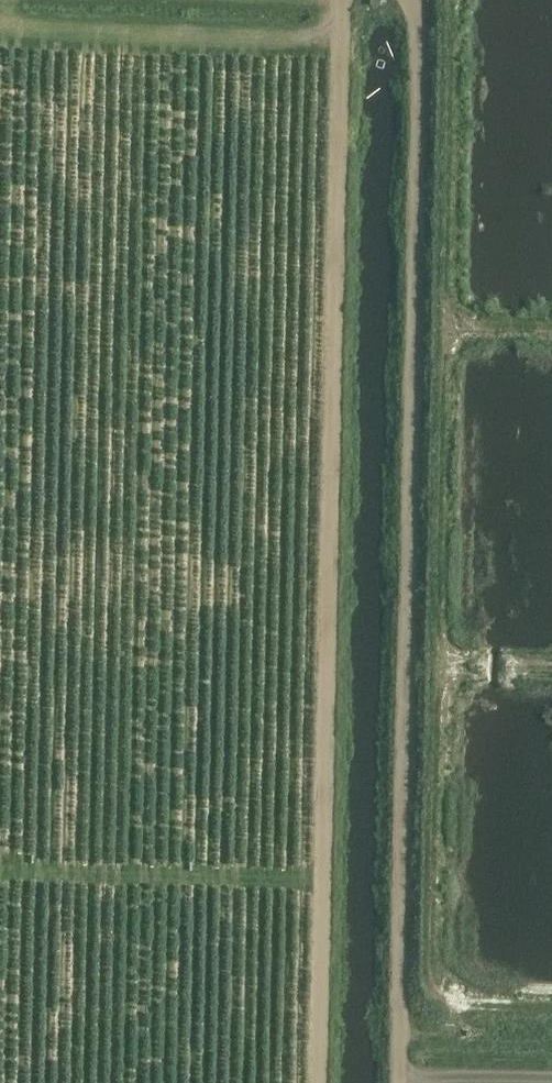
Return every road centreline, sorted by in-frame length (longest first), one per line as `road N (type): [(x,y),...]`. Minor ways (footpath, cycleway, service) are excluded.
road 1 (track): [(348,0),(318,1082)]
road 2 (track): [(402,1082),(415,0)]
road 3 (track): [(551,1027),(402,1027)]
road 4 (track): [(413,334),(551,336)]

